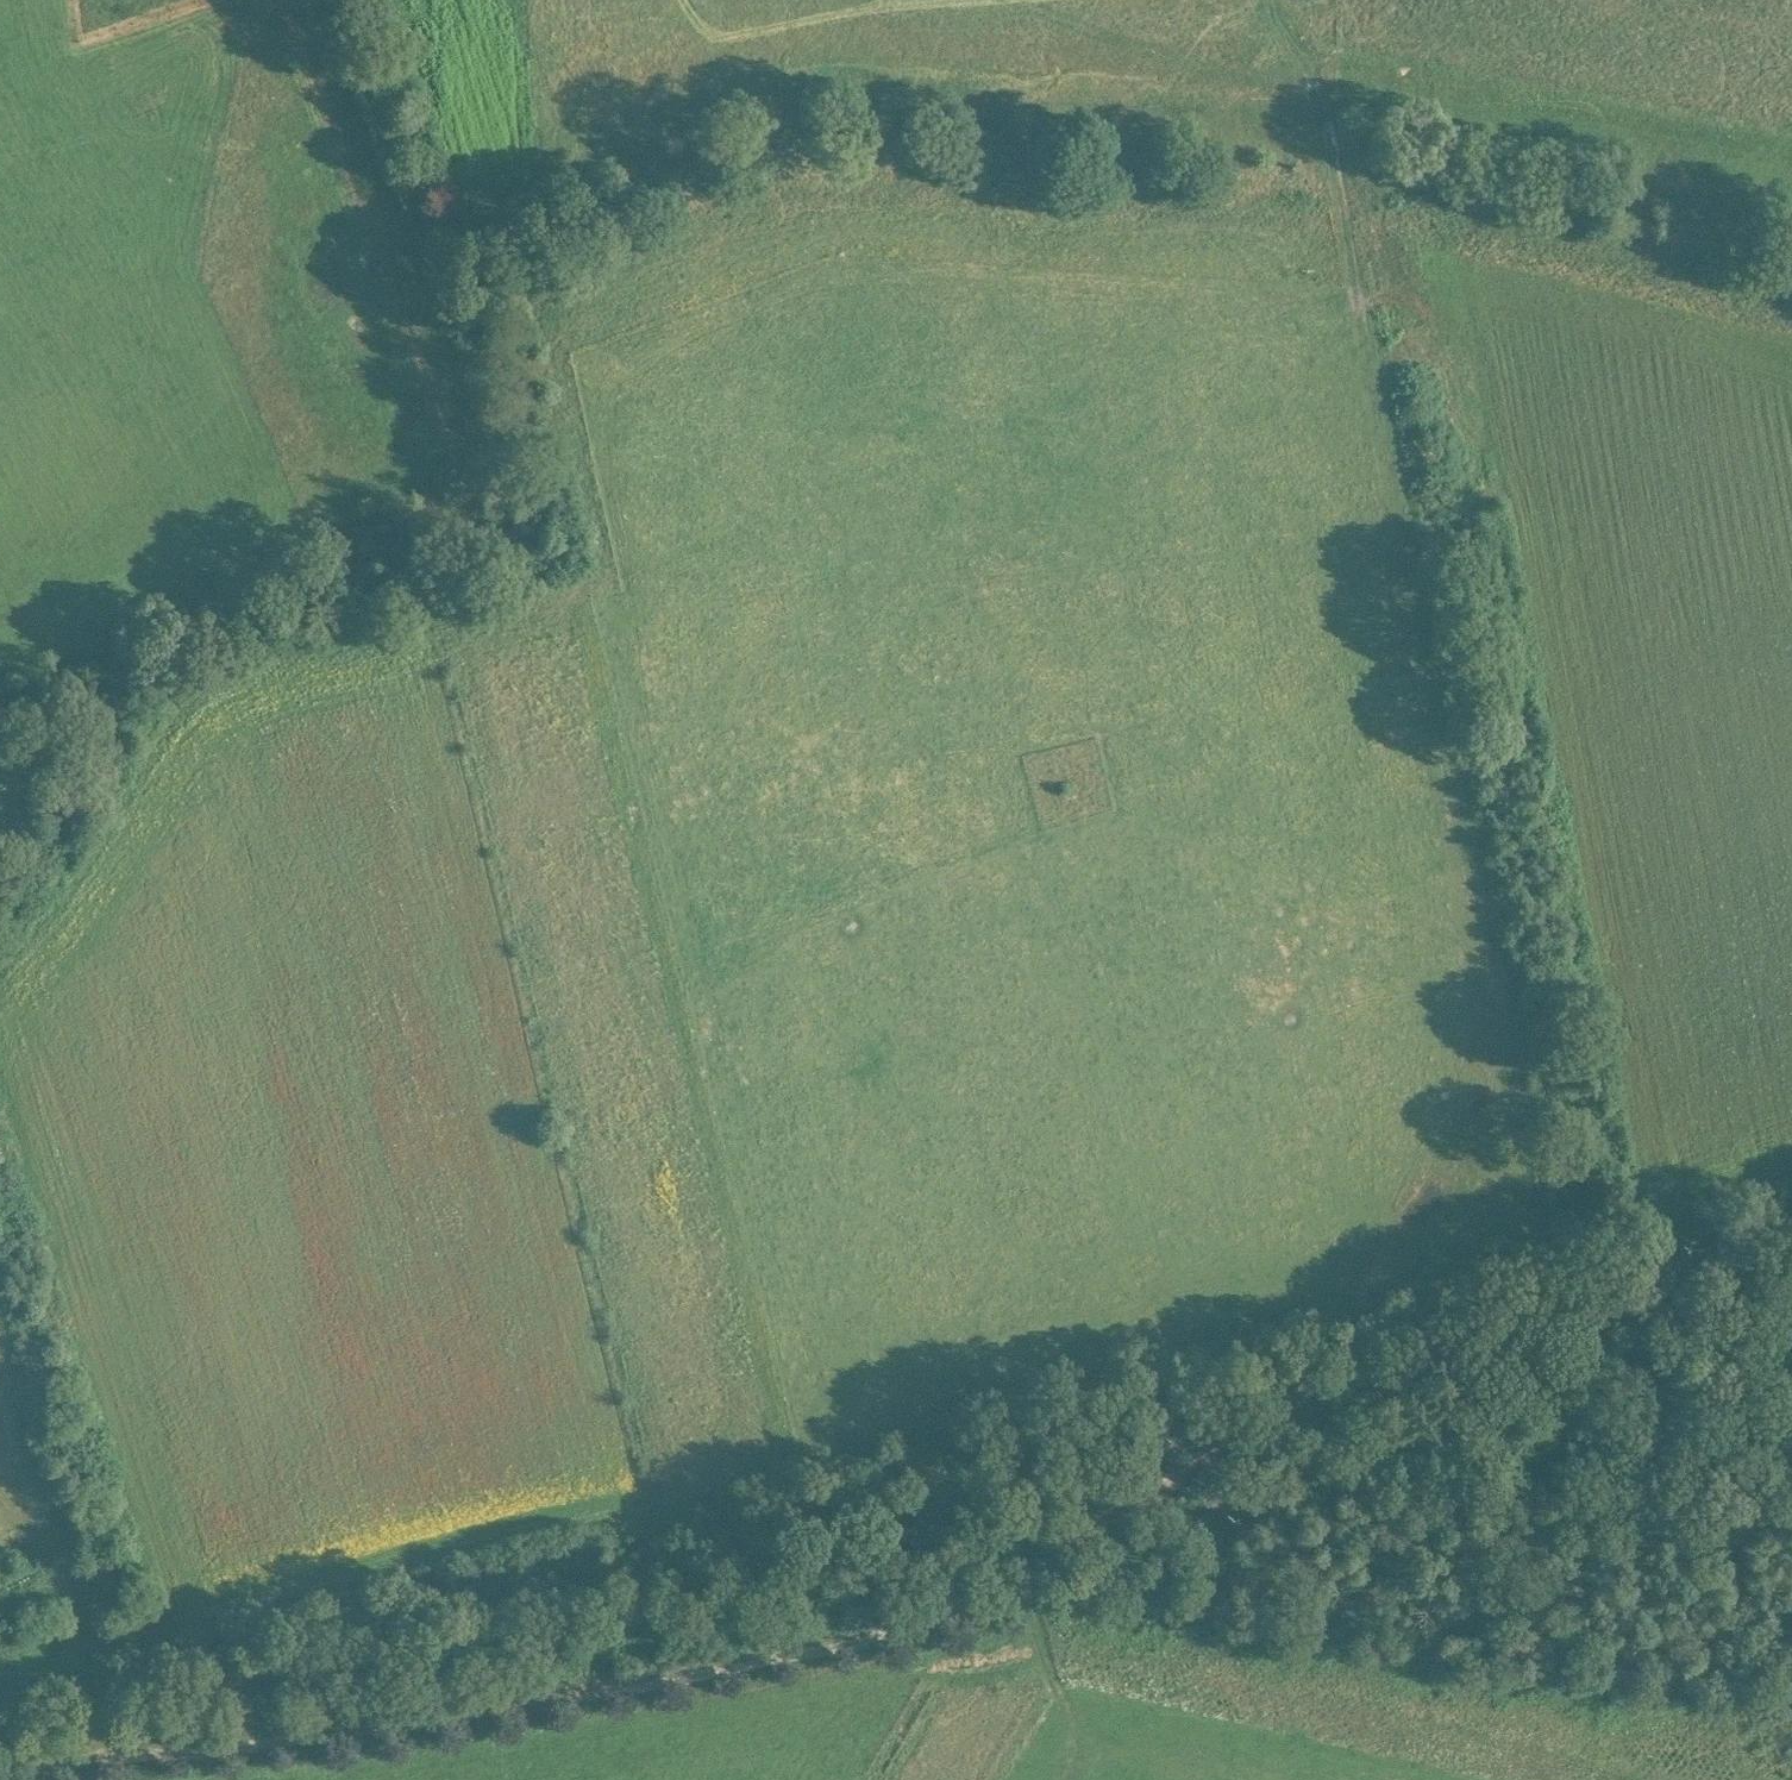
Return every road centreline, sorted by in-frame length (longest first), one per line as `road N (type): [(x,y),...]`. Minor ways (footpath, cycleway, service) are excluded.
road 1 (track): [(0,1779),(93,1756),(242,1745),(635,1682),(906,1626),(1075,1554),(1173,1487),(1303,1419),(1791,1222)]

